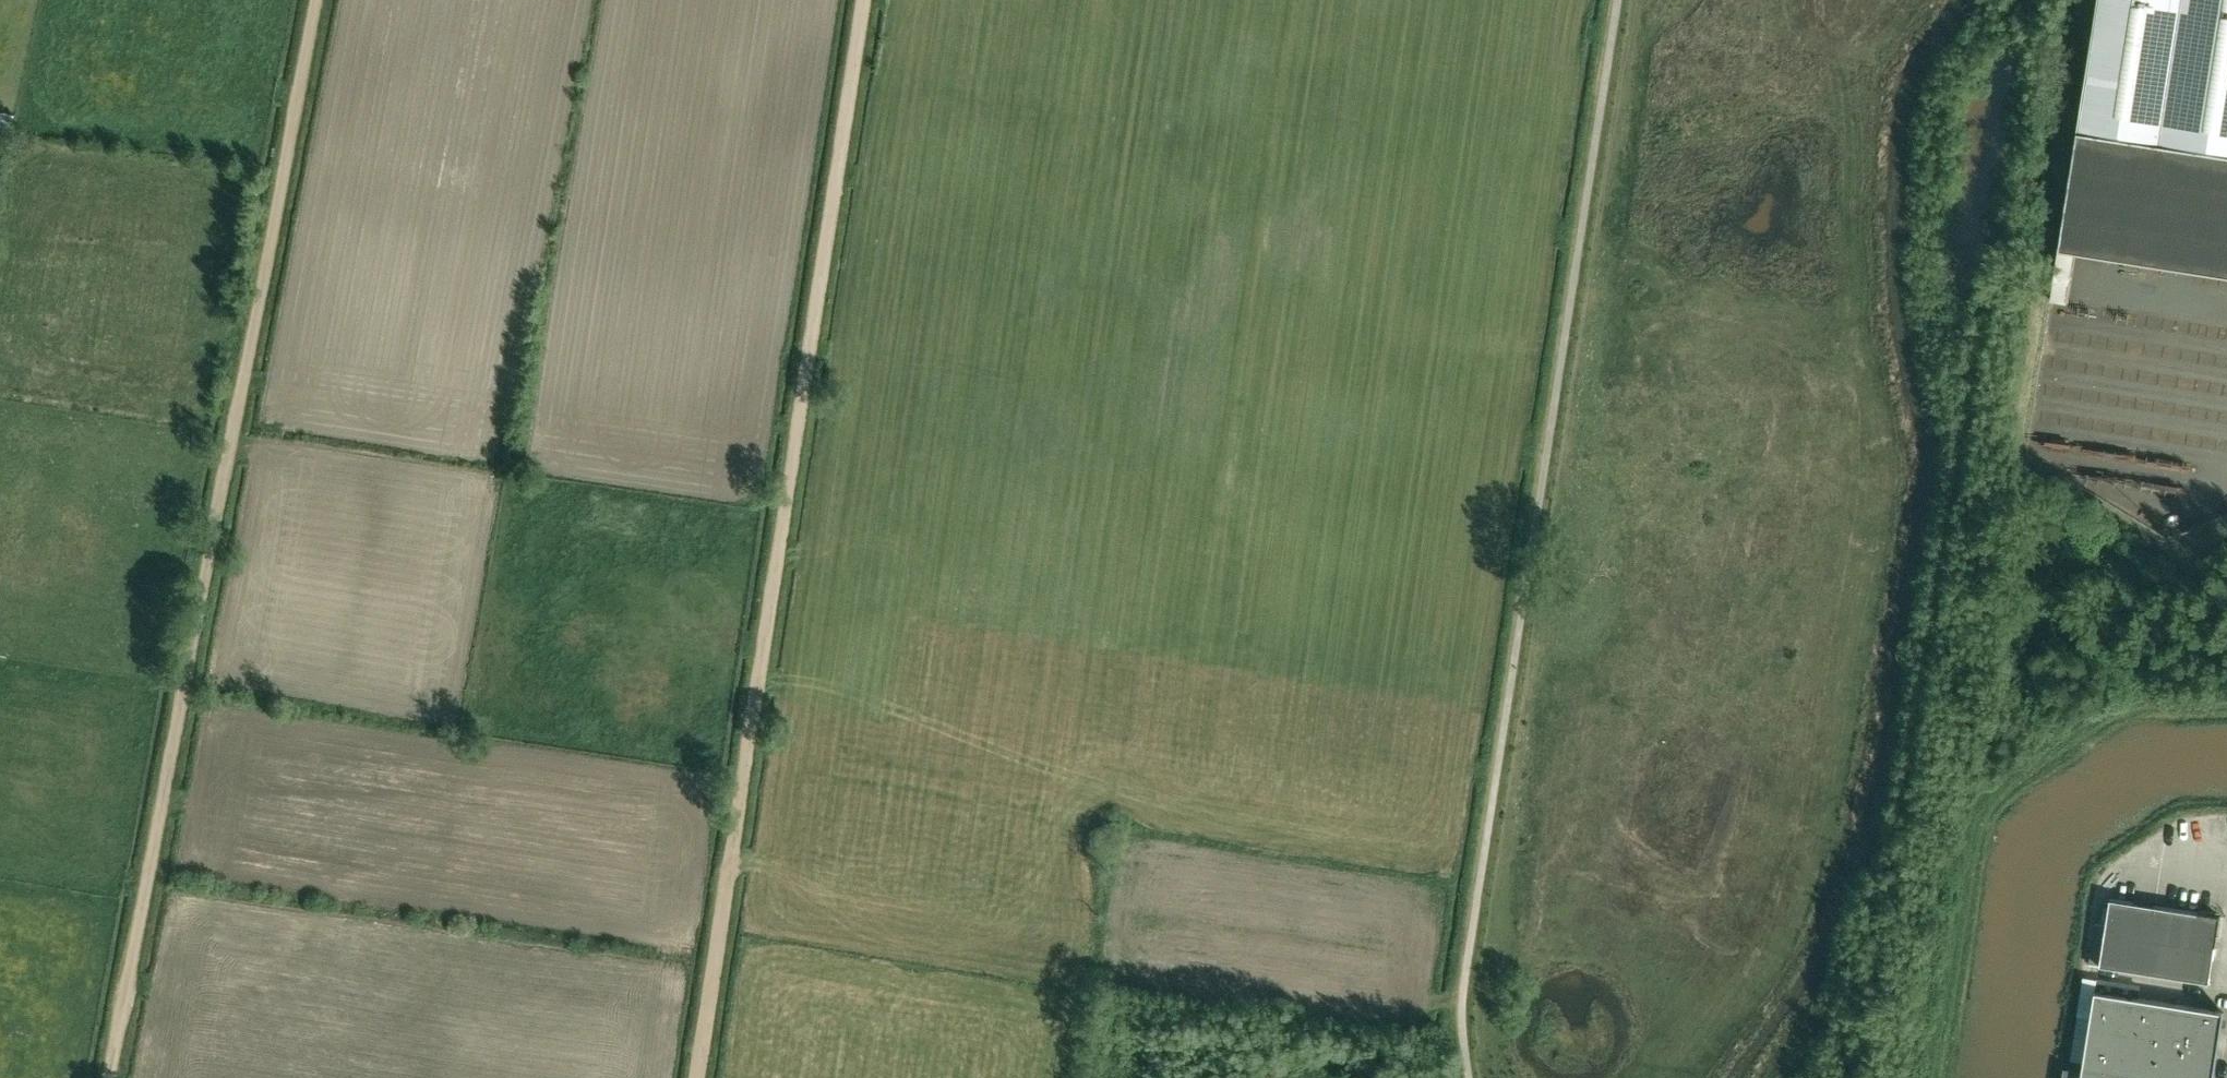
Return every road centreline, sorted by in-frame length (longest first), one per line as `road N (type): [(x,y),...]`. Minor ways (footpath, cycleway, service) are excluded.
road 1 (track): [(100,1077),(314,0)]
road 2 (track): [(697,1077),(862,0)]
road 3 (track): [(1462,1016),(1618,0)]

